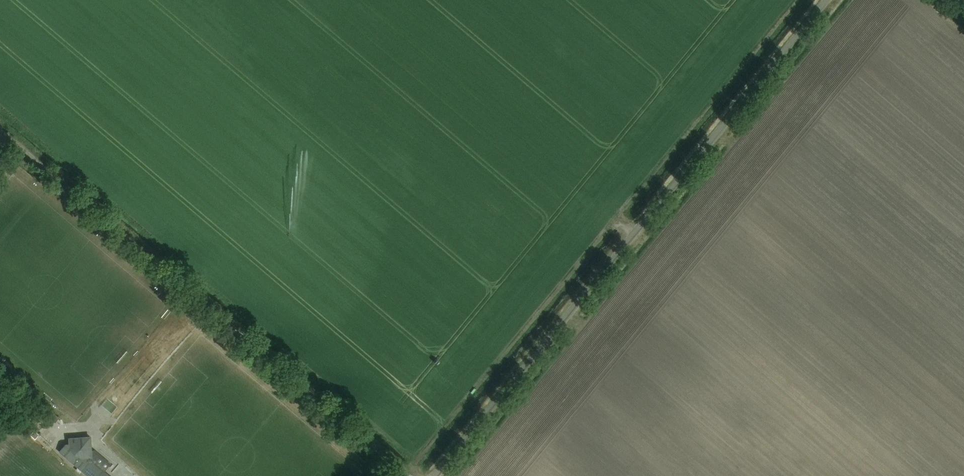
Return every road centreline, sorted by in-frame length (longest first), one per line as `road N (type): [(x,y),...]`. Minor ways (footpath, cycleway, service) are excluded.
road 1 (unclassified): [(433,475),(830,0)]
road 2 (unclassified): [(406,475),(0,129)]

